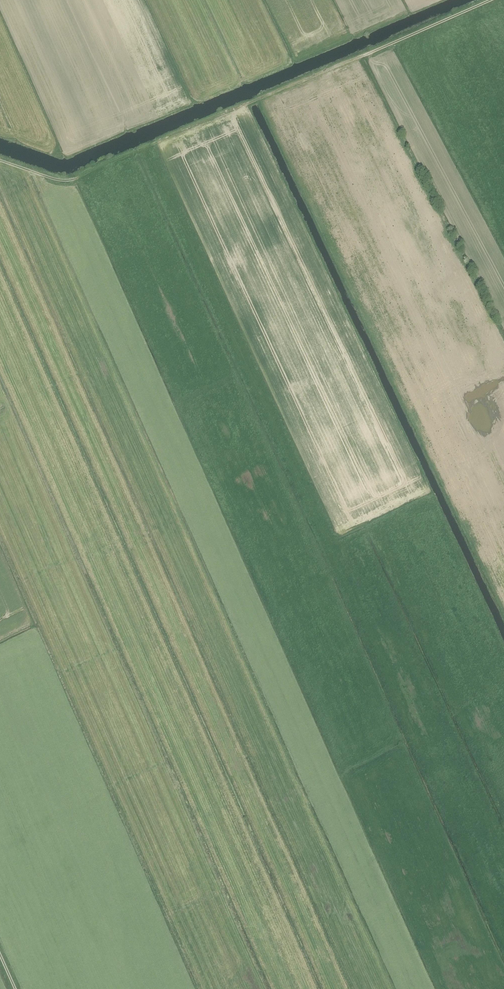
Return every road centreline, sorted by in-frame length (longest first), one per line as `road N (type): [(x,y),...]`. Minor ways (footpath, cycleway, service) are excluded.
road 1 (track): [(489,0),(364,55)]

